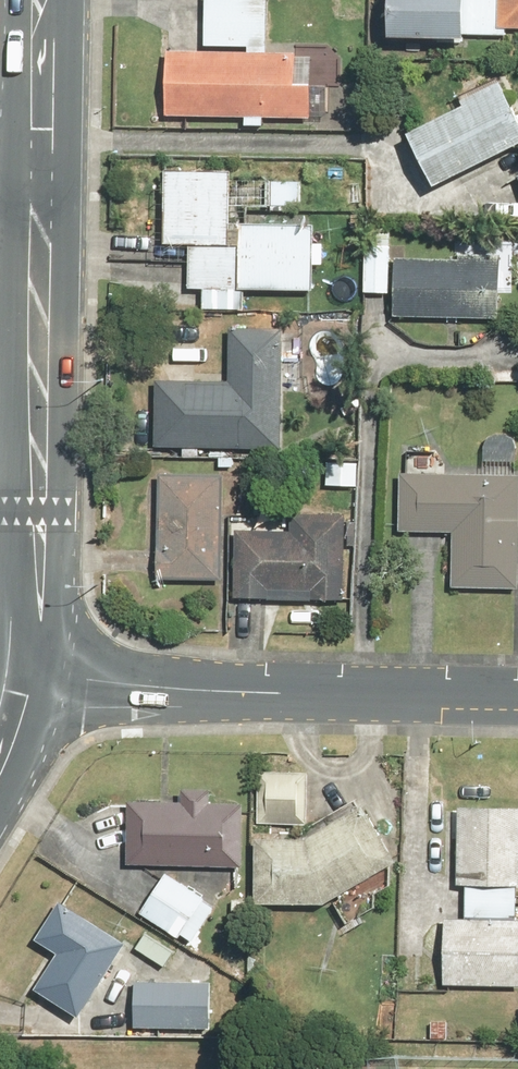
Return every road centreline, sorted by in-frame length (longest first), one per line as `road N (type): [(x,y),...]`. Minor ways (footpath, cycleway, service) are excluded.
road 1 (tertiary): [(44,168),(41,511),(24,671)]
road 2 (tertiary): [(24,671),(216,692),(517,696)]
road 3 (tertiary): [(43,0),(44,168)]

